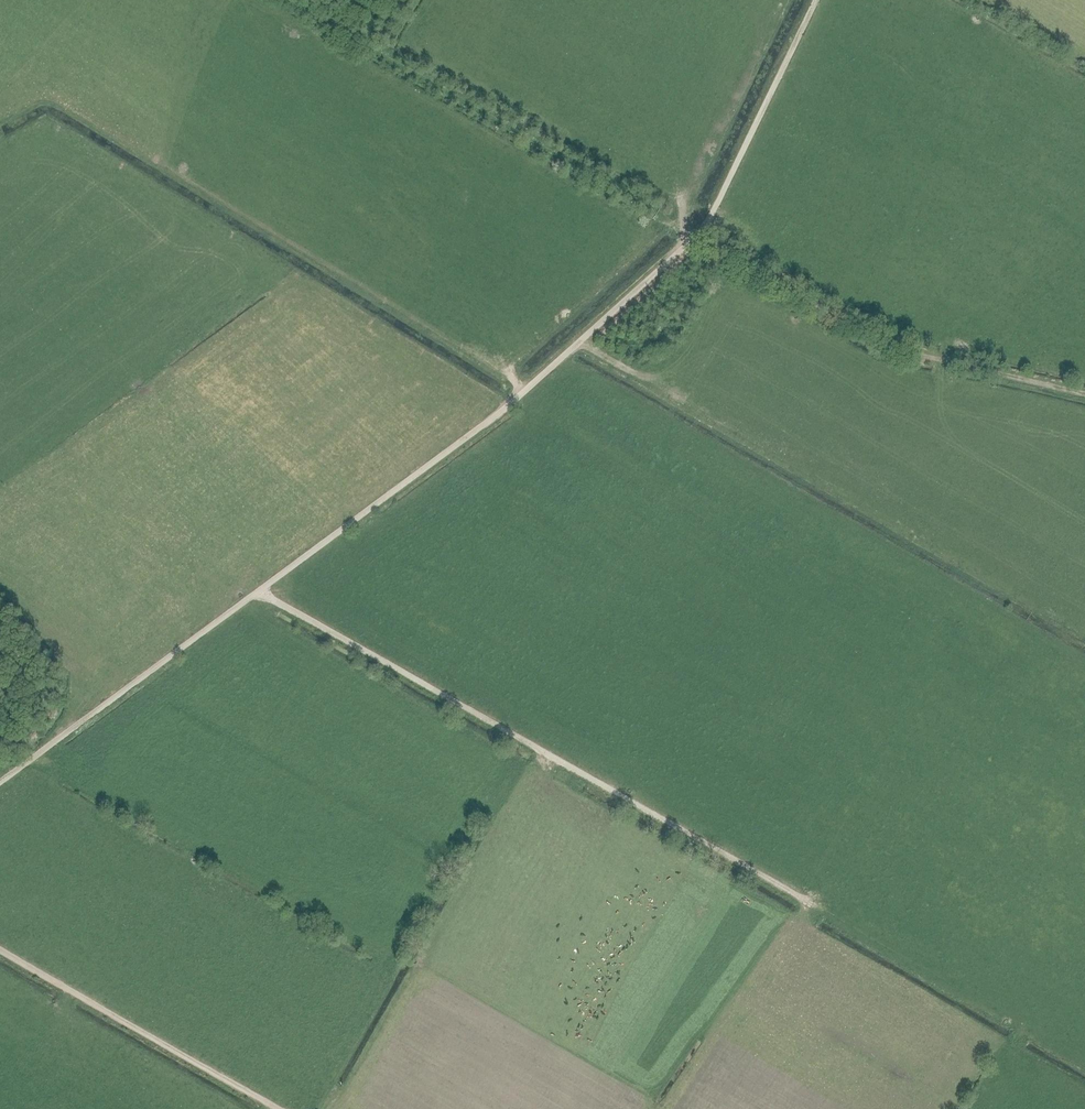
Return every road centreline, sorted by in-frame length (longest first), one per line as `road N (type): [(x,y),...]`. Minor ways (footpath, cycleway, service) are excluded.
road 1 (track): [(0,782),(510,403),(697,235)]
road 2 (track): [(254,594),(802,899)]
road 3 (track): [(282,0),(697,235)]
road 4 (track): [(697,235),(884,344),(1084,394)]
road 5 (track): [(0,948),(278,1108)]
road 6 (track): [(697,235),(816,0)]

